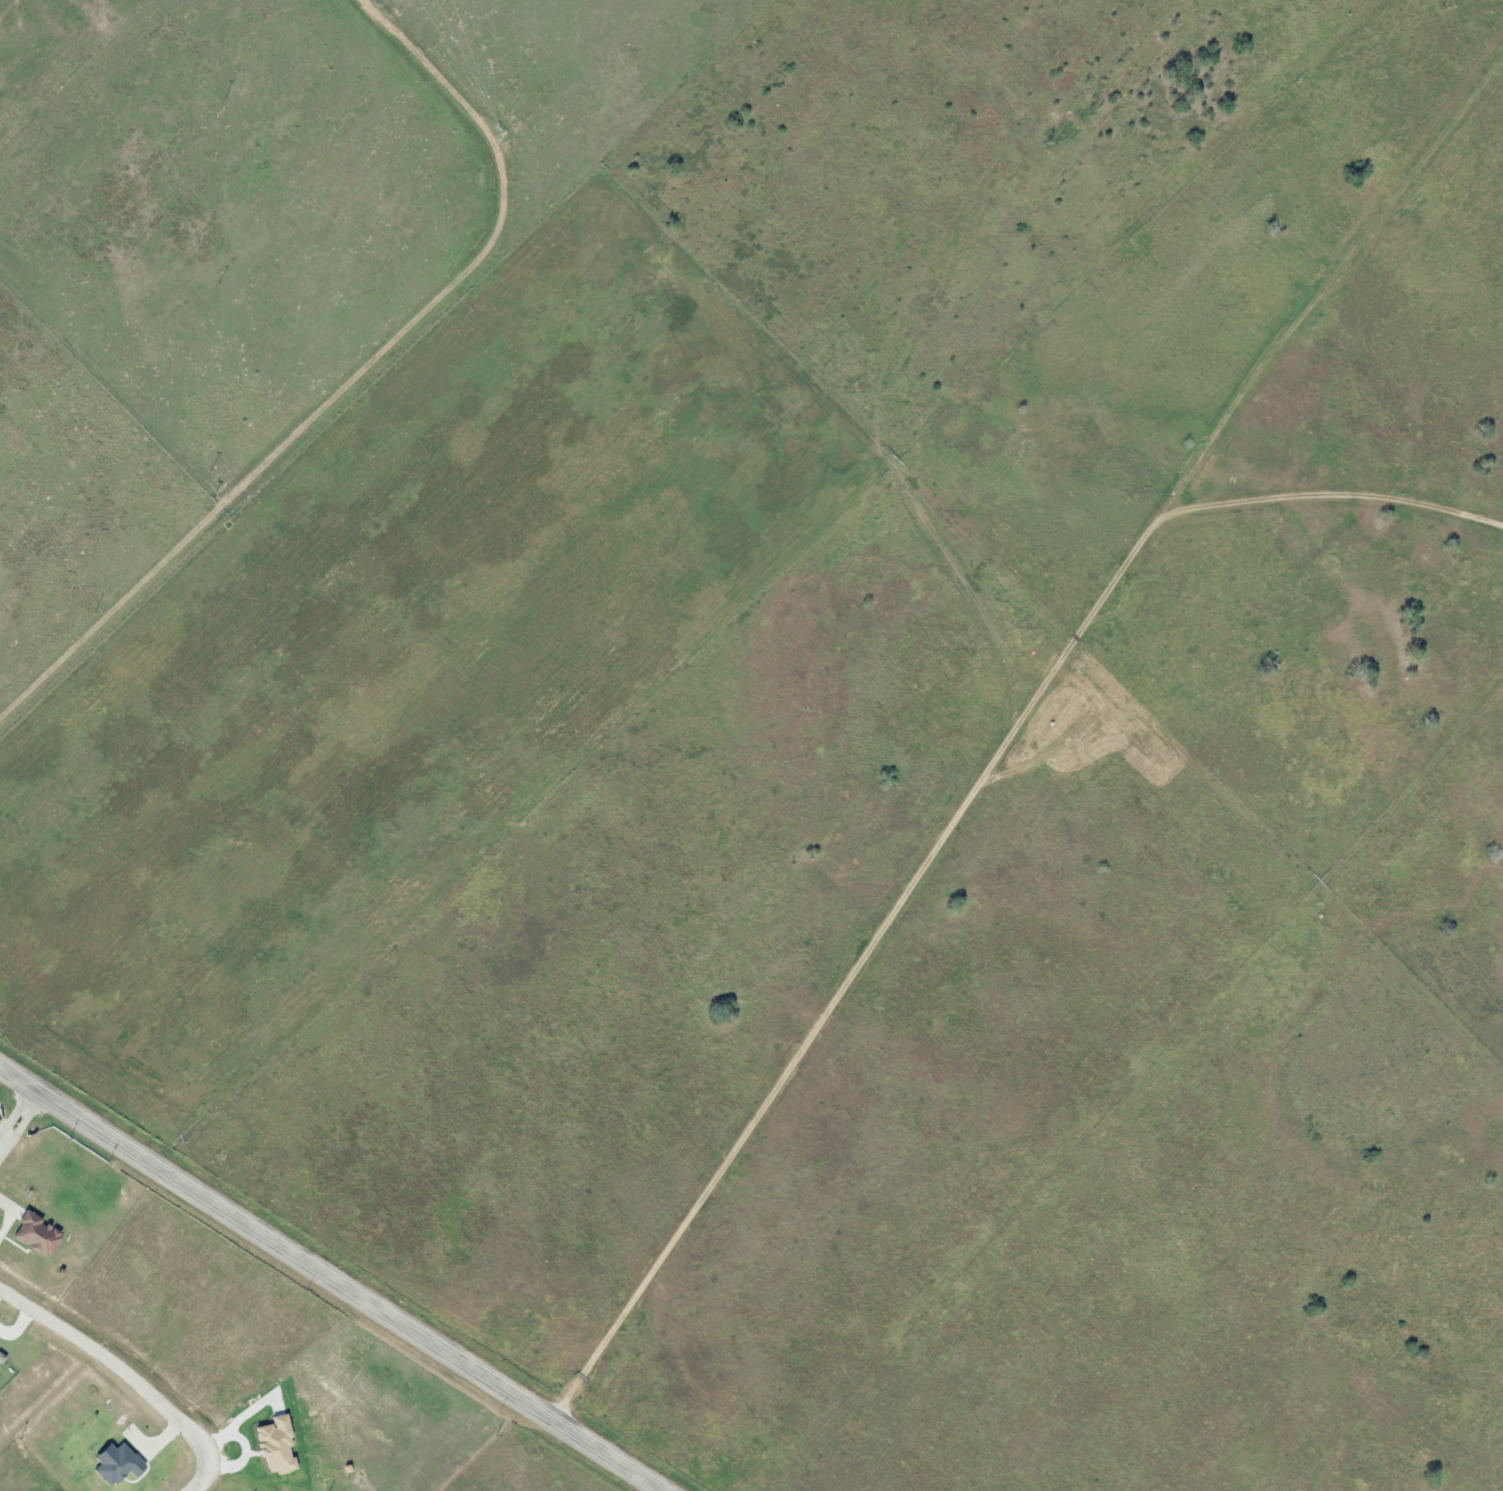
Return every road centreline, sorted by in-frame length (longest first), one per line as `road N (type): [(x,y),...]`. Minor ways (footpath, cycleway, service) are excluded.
road 1 (secondary): [(661,1490),(0,1063)]
road 2 (residential): [(193,1490),(203,1460),(176,1420),(114,1359),(0,1290)]

